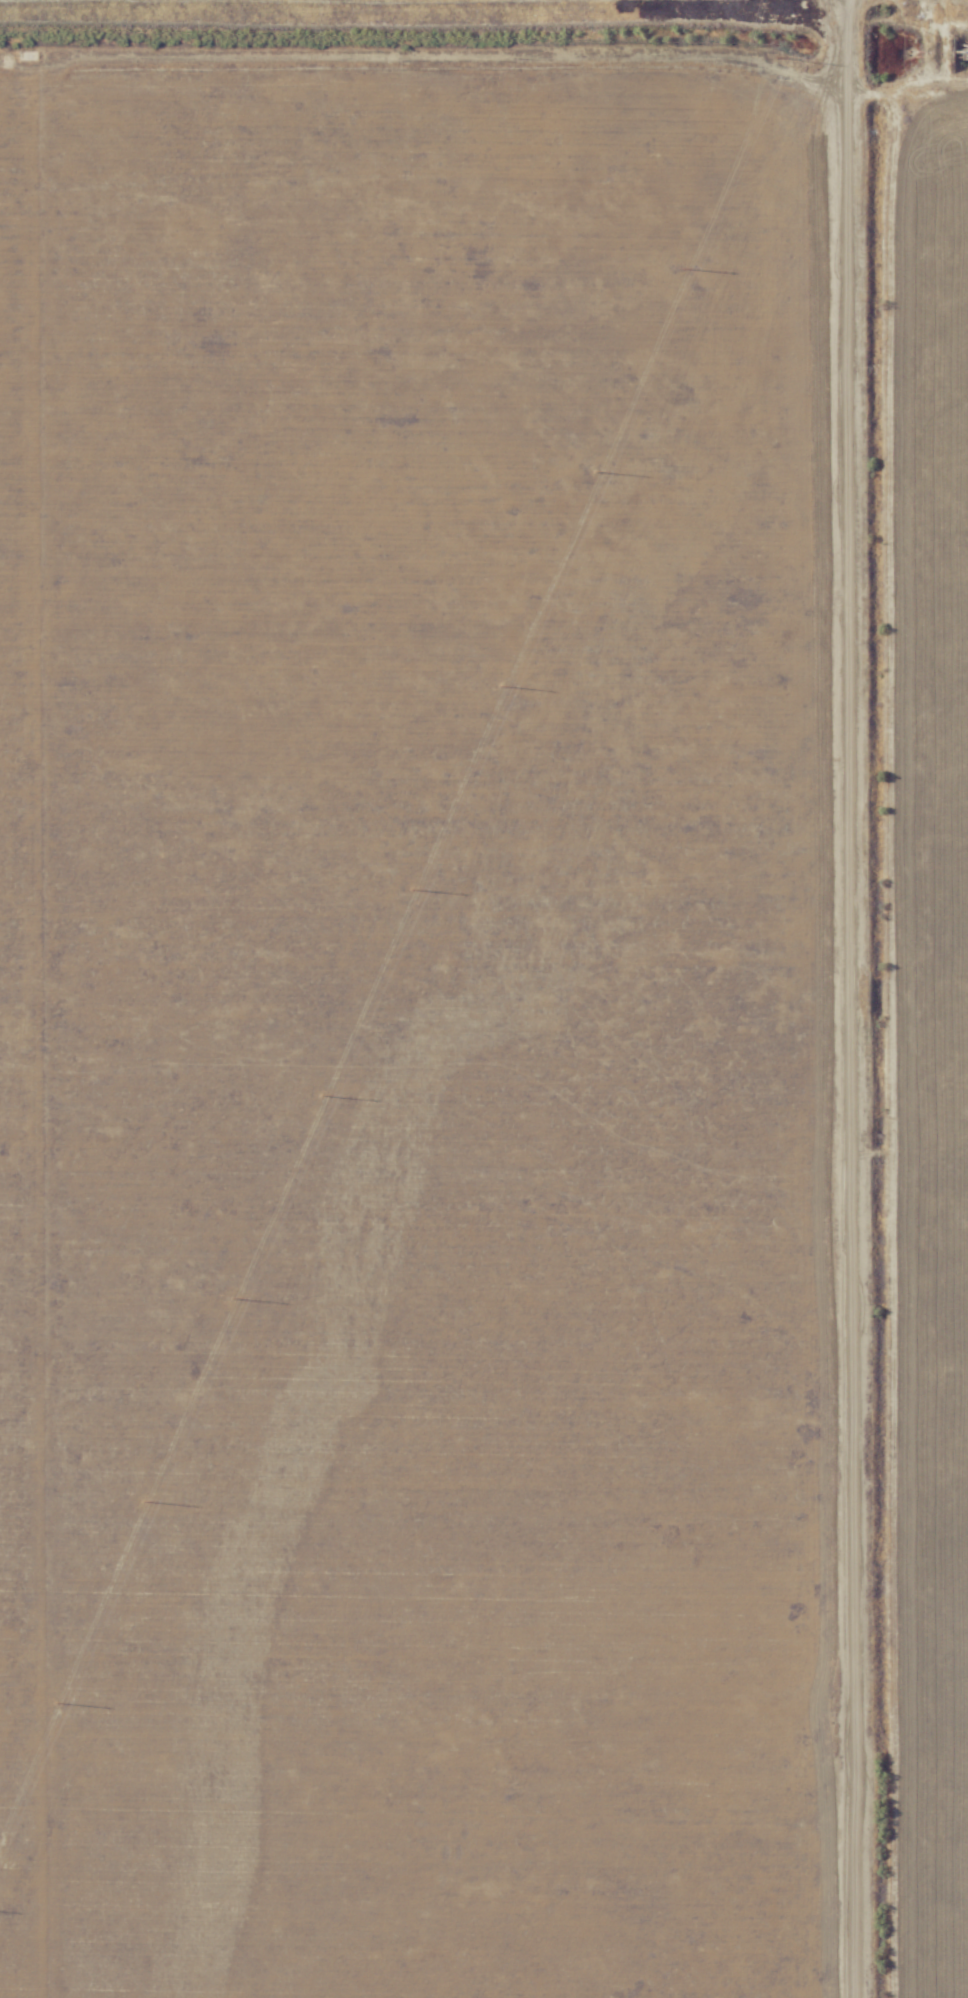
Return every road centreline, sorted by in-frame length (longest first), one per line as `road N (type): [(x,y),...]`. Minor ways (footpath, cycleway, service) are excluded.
road 1 (residential): [(863,1997),(850,0)]

